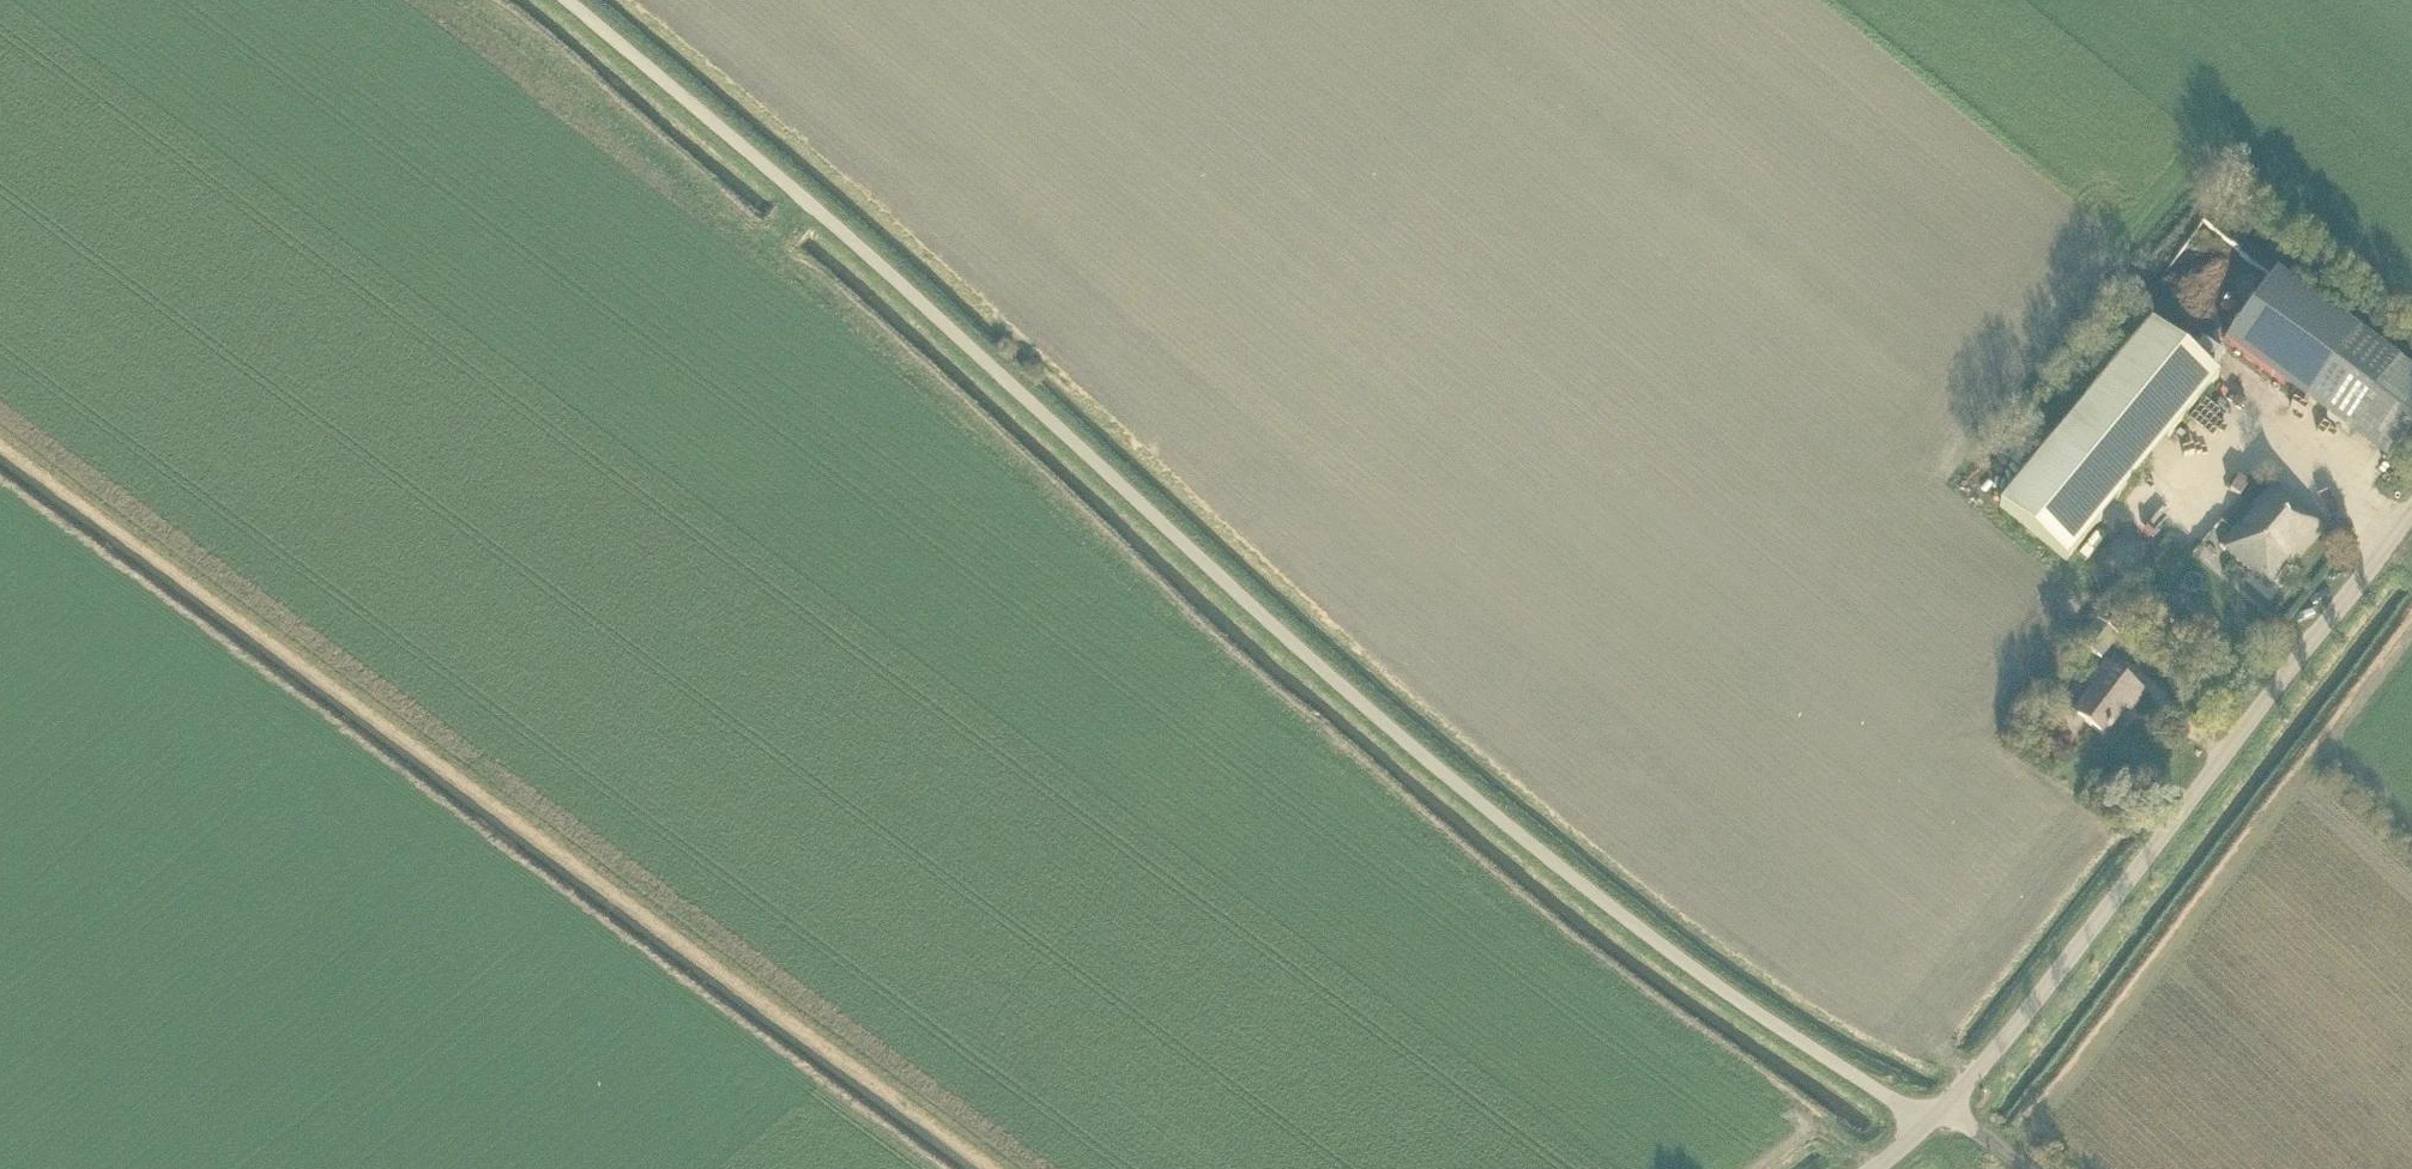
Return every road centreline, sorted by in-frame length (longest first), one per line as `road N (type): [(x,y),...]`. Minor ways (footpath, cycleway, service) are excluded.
road 1 (unclassified): [(1926,1123),(1615,916),(1401,739),(901,287),(561,0)]
road 2 (track): [(0,494),(926,1168)]
road 3 (unclassified): [(1926,1123),(2050,989),(2411,541)]

